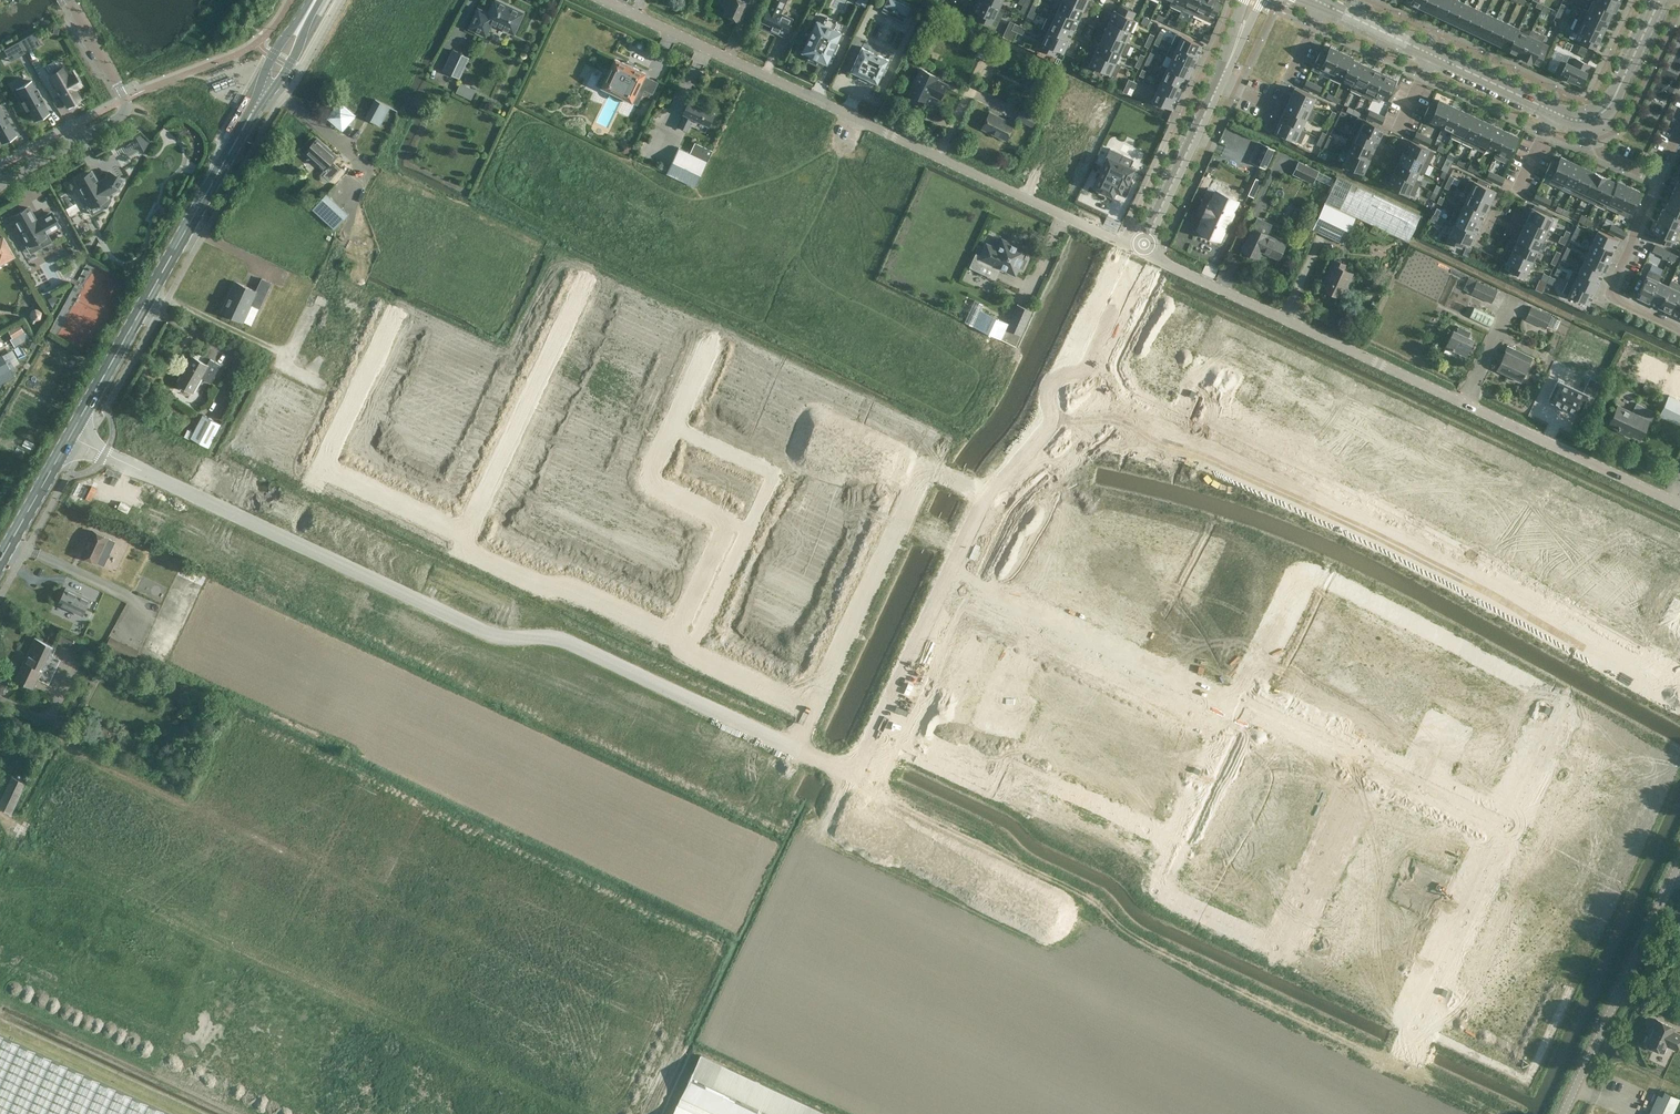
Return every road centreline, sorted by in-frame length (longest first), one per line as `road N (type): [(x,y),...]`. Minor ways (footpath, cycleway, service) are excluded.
road 1 (unclassified): [(1679,504),(1141,251)]
road 2 (unclassified): [(1141,251),(605,0)]
road 3 (residential): [(1096,407),(1624,655)]
road 4 (residential): [(279,536),(487,637),(556,636),(794,746)]
road 5 (residential): [(1239,705),(1158,891),(1280,951),(1373,767)]
road 6 (residential): [(1564,702),(1302,569),(1239,705)]
road 7 (residential): [(673,635),(727,519),(643,480),(733,291)]
road 8 (primary): [(71,437),(264,92)]
road 9 (residential): [(733,291),(953,395),(924,467)]
road 10 (residential): [(945,584),(1213,706),(1239,705)]
road 11 (residential): [(313,468),(452,203)]
road 12 (residential): [(466,536),(583,279)]
road 13 (residential): [(794,746),(856,775),(945,584)]
road 14 (unclassified): [(0,187),(131,111),(69,0)]
road 15 (tertiary): [(1563,1113),(1679,861)]
road 16 (residential): [(490,177),(733,291)]
road 17 (residential): [(811,707),(924,467)]
road 18 (residential): [(466,536),(459,551),(673,635)]
road 19 (residential): [(1406,1054),(1502,832)]
road 20 (residential): [(71,437),(279,536)]
road 21 (residential): [(1660,177),(1610,296),(1679,330)]
road 22 (unclassified): [(1220,81),(1141,251)]
road 23 (residential): [(313,468),(466,536)]
road 24 (residential): [(673,635),(811,707)]
road 25 (residential): [(1239,705),(1373,767)]
road 26 (residential): [(1373,767),(1502,832)]
road 27 (residential): [(1502,832),(1564,702)]
road 28 (primary): [(0,562),(71,437)]
road 29 (tertiary): [(1590,120),(1612,102),(1663,0)]
road 30 (residential): [(1083,374),(1141,251)]
road 31 (tertiary): [(1433,54),(1555,111)]
road 32 (unknown): [(1421,1018),(1307,965)]
road 33 (tertiary): [(1324,3),(1433,54)]
road 34 (residential): [(783,182),(733,291)]

